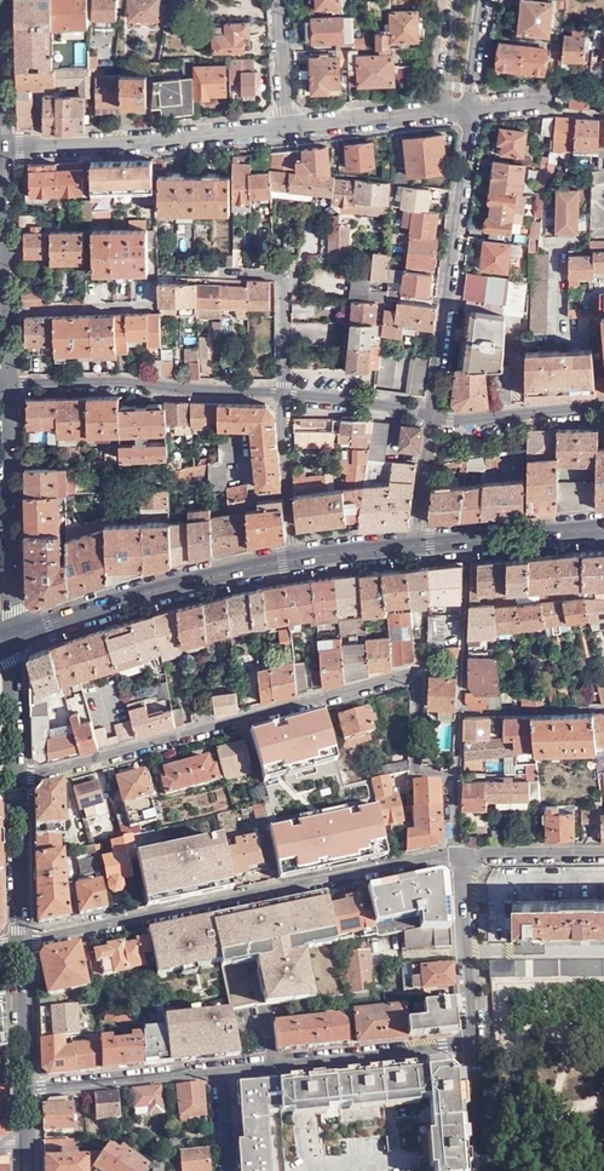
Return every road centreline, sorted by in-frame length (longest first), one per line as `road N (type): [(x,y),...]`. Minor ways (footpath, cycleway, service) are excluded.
road 1 (residential): [(18,783),(412,678),(414,769),(459,776)]
road 2 (residential): [(456,851),(21,941)]
road 3 (residential): [(471,109),(436,417)]
road 4 (primary): [(13,633),(158,588),(294,559)]
road 5 (residential): [(3,145),(280,131)]
road 6 (residential): [(282,397),(6,388)]
road 7 (residential): [(226,1071),(478,1048)]
road 8 (residential): [(6,388),(13,633)]
road 9 (residential): [(202,273),(285,276),(282,397)]
road 10 (residential): [(24,1088),(226,1071)]
road 11 (residential): [(478,1048),(456,851)]
road 12 (residential): [(280,131),(471,109)]
road 13 (residential): [(470,538),(461,710)]
road 14 (residential): [(603,405),(436,417)]
road 15 (residential): [(3,145),(5,312)]
road 16 (residential): [(282,397),(294,559)]
road 17 (residential): [(18,783),(21,941)]
road 18 (residential): [(436,417),(282,397)]
road 19 (residential): [(13,633),(18,783)]
road 20 (residential): [(5,312),(152,307)]
road 21 (residential): [(21,941),(24,1088)]
road 22 (residential): [(456,851),(603,851)]
road 23 (residential): [(8,0),(3,145)]
road 24 (residential): [(461,710),(603,706)]
road 25 (primary): [(470,538),(603,526)]
road 26 (residential): [(471,109),(603,114)]
road 27 (residential): [(276,0),(280,131)]
road 28 (primary): [(294,559),(421,542)]
road 29 (residential): [(436,417),(421,542)]
road 30 (residential): [(487,1170),(478,1048)]

